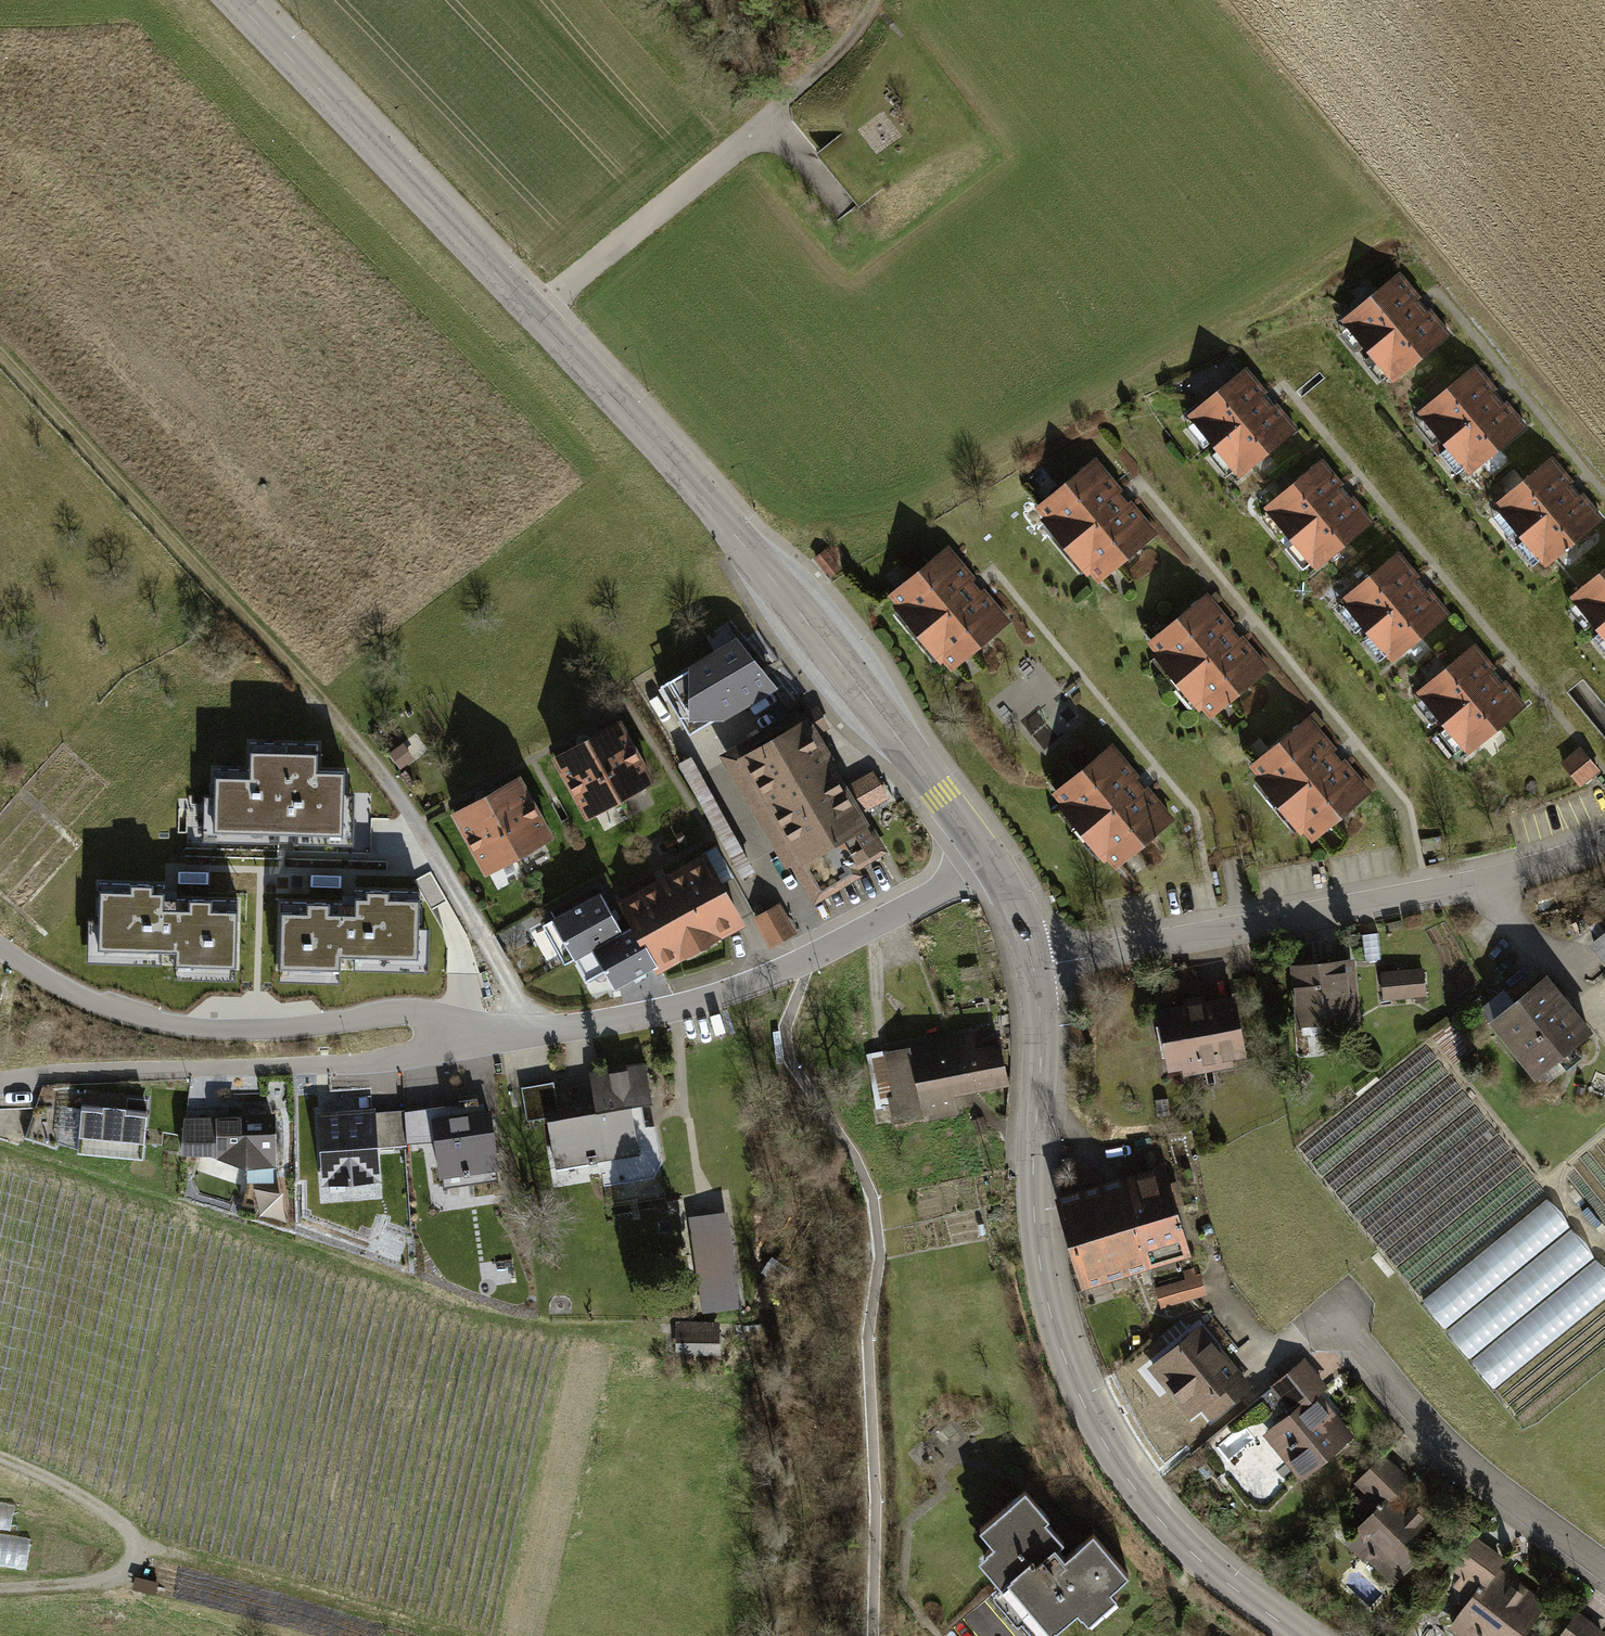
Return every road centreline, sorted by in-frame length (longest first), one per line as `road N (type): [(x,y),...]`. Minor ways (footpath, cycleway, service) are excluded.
road 1 (tertiary): [(236,0),(754,555),(990,857)]
road 2 (tertiary): [(1034,965),(1038,1239),(1070,1375),(1153,1513),(1300,1635)]
road 3 (residential): [(1034,965),(1516,876),(1604,845)]
road 4 (track): [(0,349),(371,756)]
road 5 (residential): [(453,1049),(435,1021),(408,1012),(204,1033),(141,1021),(83,1000),(0,940)]
road 6 (residential): [(537,1030),(726,993),(876,927),(990,857)]
road 7 (unclassified): [(0,1083),(406,1060),(453,1049)]
road 8 (residential): [(1340,1320),(1476,1471),(1604,1566)]
road 9 (track): [(0,1591),(115,1588),(138,1557),(98,1506),(0,1459)]
road 10 (track): [(873,0),(761,128)]

